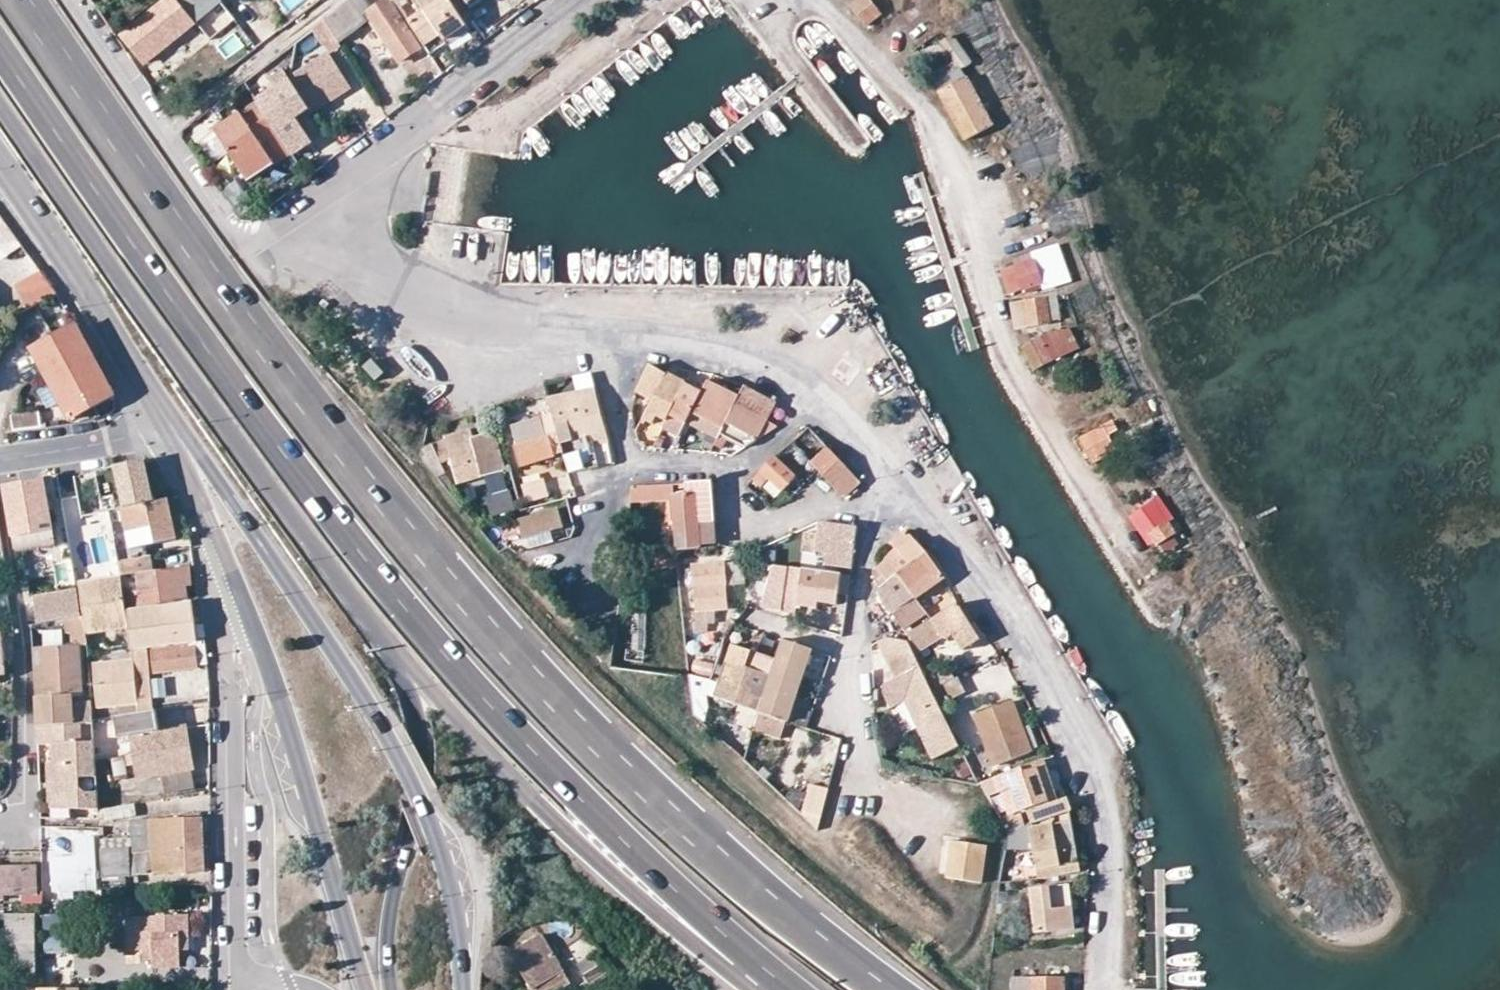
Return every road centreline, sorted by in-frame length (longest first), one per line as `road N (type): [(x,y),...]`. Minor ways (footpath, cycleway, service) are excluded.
road 1 (trunk): [(888,989),(649,792),(447,579),(241,316),(22,0)]
road 2 (trunk): [(0,48),(229,383),(370,566),(662,880),(800,989)]
road 3 (residential): [(823,0),(929,102),(996,319),(1153,584)]
road 4 (trunk): [(328,567),(492,757),(604,868),(733,969),(799,989)]
road 5 (primary): [(464,989),(463,948),(432,822),(383,725),(210,467),(190,449)]
road 6 (primary): [(0,97),(328,567)]
road 7 (residential): [(908,479),(963,547),(1103,787),(1111,829),(1102,989)]
road 8 (primary): [(391,989),(386,943),(422,742),(407,687),(328,567)]
road 9 (primary): [(252,621),(367,989)]
road 10 (residential): [(252,621),(231,657),(237,985)]
road 11 (residential): [(0,824),(18,811),(27,776),(22,649),(0,479)]
road 12 (residential): [(343,176),(413,279),(457,318),(520,330),(599,330)]
road 13 (primary): [(173,425),(0,174)]
road 14 (residential): [(572,0),(343,176)]
road 15 (residential): [(343,176),(262,238),(241,243),(158,125)]
road 16 (residential): [(599,330),(696,335),(783,364),(819,390)]
road 17 (residential): [(329,0),(158,125)]
road 18 (residential): [(733,470),(733,506),(752,526),(817,505),(871,512)]
road 19 (primary): [(190,449),(252,621)]
road 20 (residential): [(0,458),(173,425)]
road 21 (residential): [(158,125),(71,0)]
road 22 (residential): [(581,603),(614,483),(628,466)]
road 23 (residential): [(628,466),(599,330)]
road 24 (residential): [(856,650),(871,512)]
road 25 (residential): [(819,390),(908,479)]

